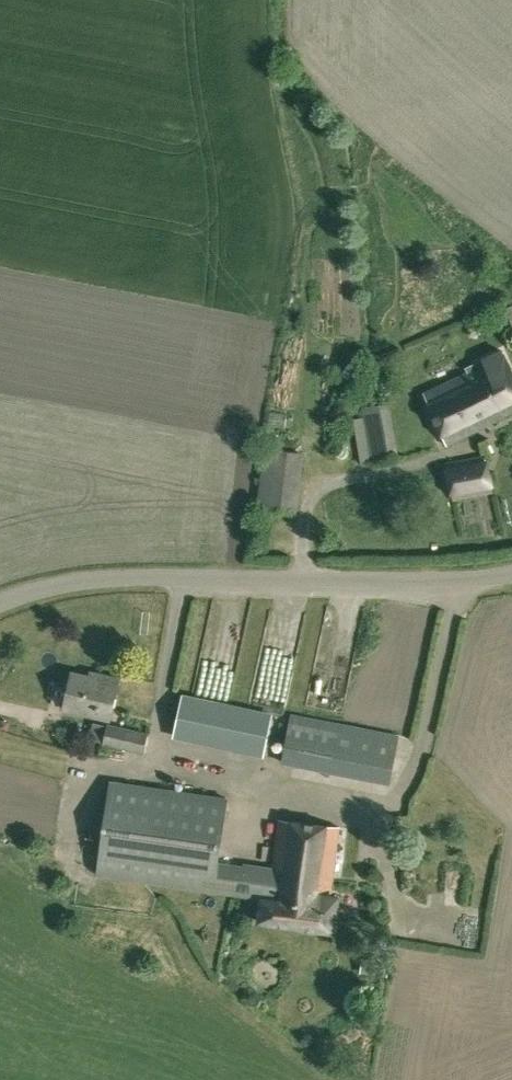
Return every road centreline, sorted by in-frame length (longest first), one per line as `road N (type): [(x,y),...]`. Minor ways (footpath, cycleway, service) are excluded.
road 1 (unclassified): [(0,601),(77,579),(511,573)]

